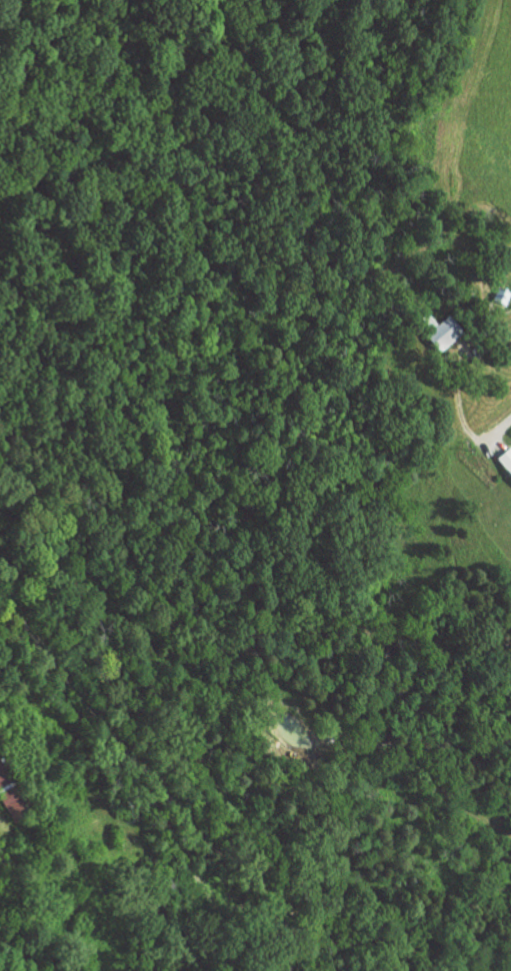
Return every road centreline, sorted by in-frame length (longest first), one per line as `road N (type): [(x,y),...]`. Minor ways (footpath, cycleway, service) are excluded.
road 1 (track): [(0,600),(212,849),(372,923),(433,970)]

